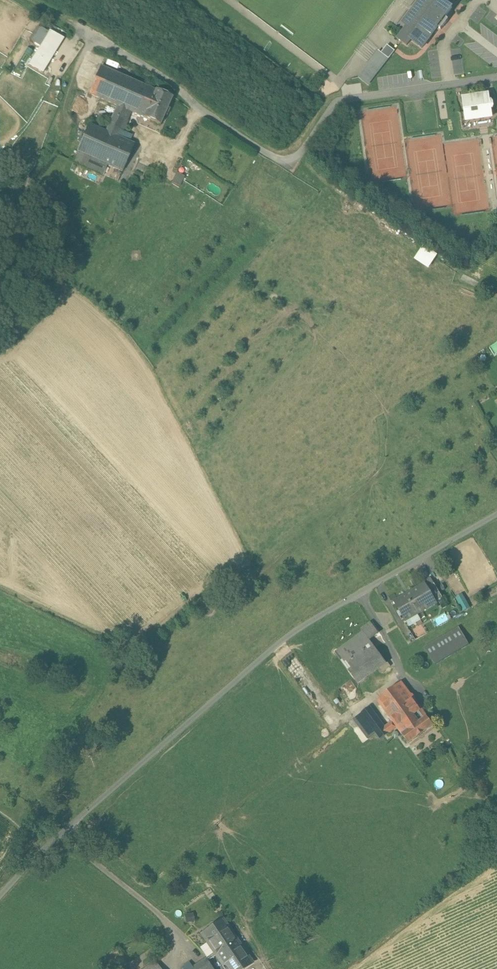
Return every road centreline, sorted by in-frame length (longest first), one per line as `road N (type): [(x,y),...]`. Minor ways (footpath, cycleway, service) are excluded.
road 1 (residential): [(496,513),(290,634),(57,835),(0,898)]
road 2 (unclassified): [(92,35),(290,165),(336,101),(496,76)]

